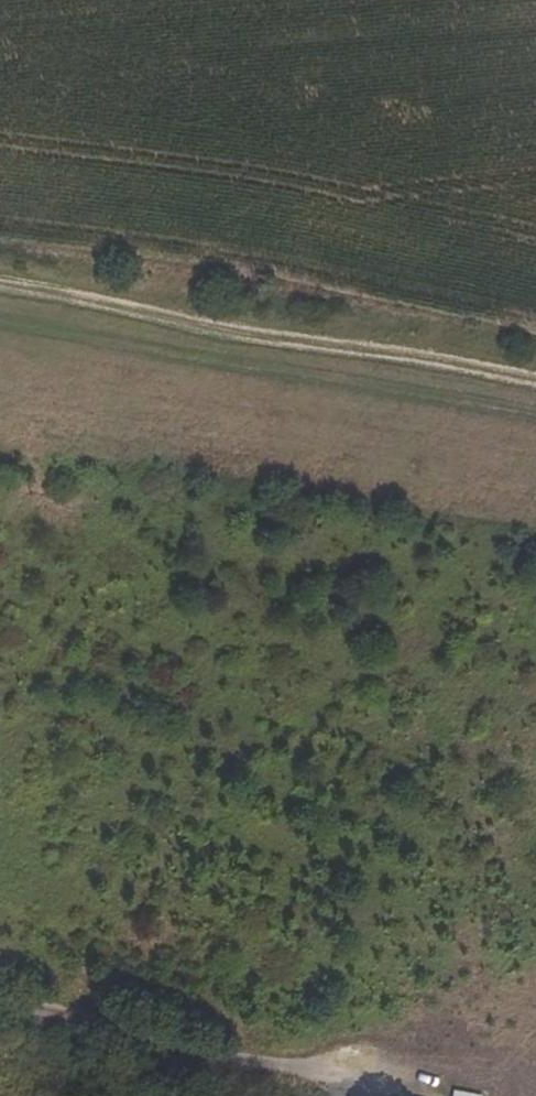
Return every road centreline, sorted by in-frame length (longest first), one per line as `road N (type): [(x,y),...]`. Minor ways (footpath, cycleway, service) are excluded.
road 1 (track): [(0,286),(287,347),(535,379)]
road 2 (track): [(0,998),(370,1093)]

